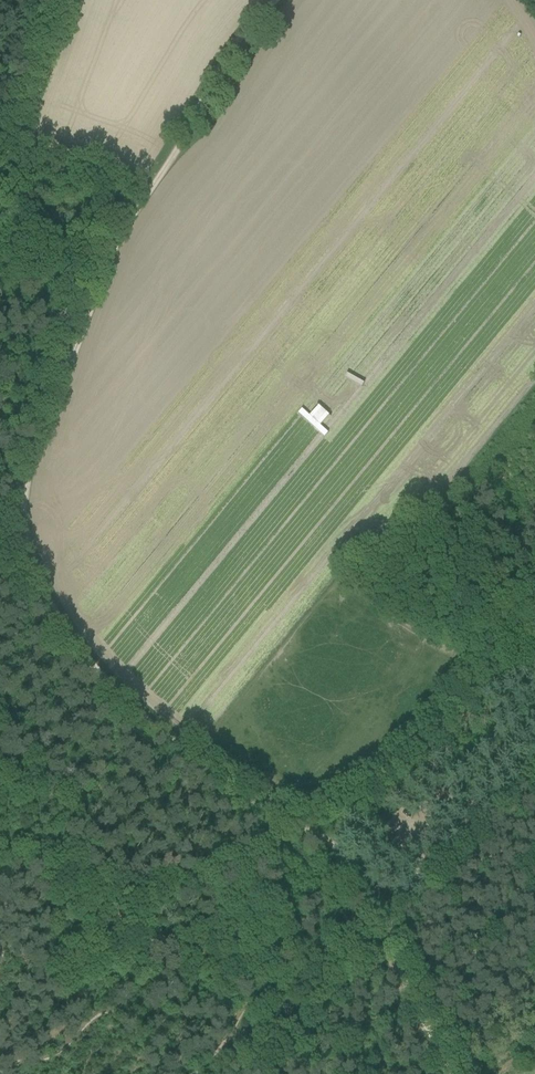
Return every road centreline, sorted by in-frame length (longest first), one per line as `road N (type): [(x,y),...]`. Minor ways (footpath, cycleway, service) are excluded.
road 1 (track): [(142,196),(111,250),(33,444),(21,513),(28,550),(78,647),(121,694),(218,781),(347,855)]
road 2 (track): [(282,0),(244,38),(190,133),(142,196)]
road 3 (track): [(447,1073),(383,914)]
road 4 (track): [(0,160),(142,196)]
road 5 (track): [(383,914),(417,884),(422,866),(410,832),(441,800)]

